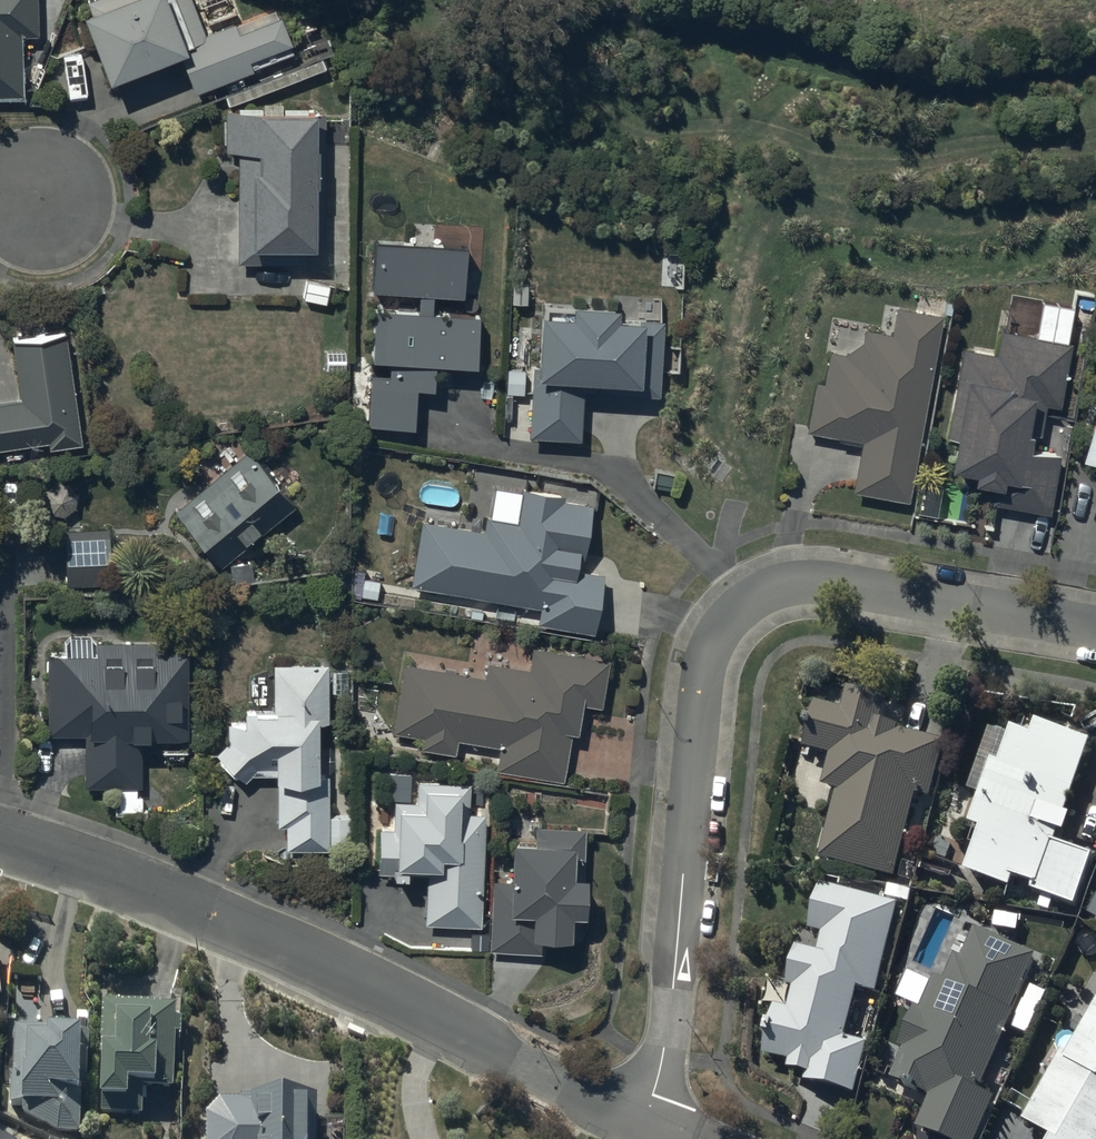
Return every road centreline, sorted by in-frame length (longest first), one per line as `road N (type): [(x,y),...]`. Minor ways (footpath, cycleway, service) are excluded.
road 1 (residential): [(1095,627),(838,583),(794,581),(740,602),(714,639),(702,676),(669,1029),(643,1122)]
road 2 (track): [(1095,198),(929,221),(791,215),(768,229),(720,380),(717,420),(740,450),(726,549),(740,602)]
road 3 (residential): [(0,838),(322,962),(643,1122)]

